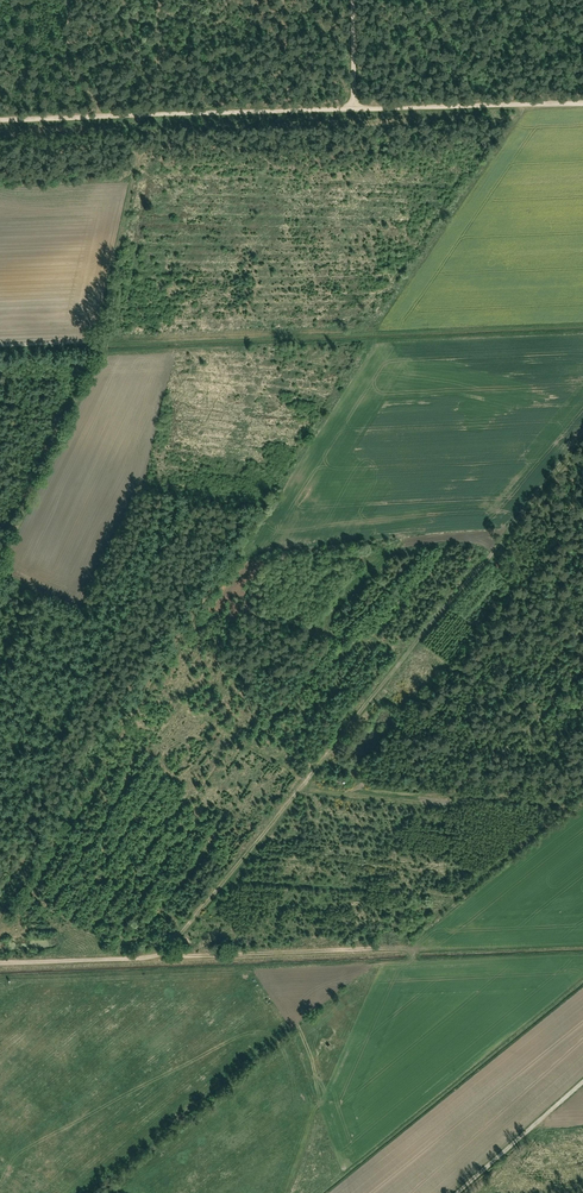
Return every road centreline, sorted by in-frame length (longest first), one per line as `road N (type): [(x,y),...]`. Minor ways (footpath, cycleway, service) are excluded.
road 1 (track): [(0,117),(582,102)]
road 2 (track): [(297,800),(154,961),(0,964)]
road 3 (track): [(582,1079),(455,1192)]
road 4 (track): [(99,114),(72,68),(70,0)]

